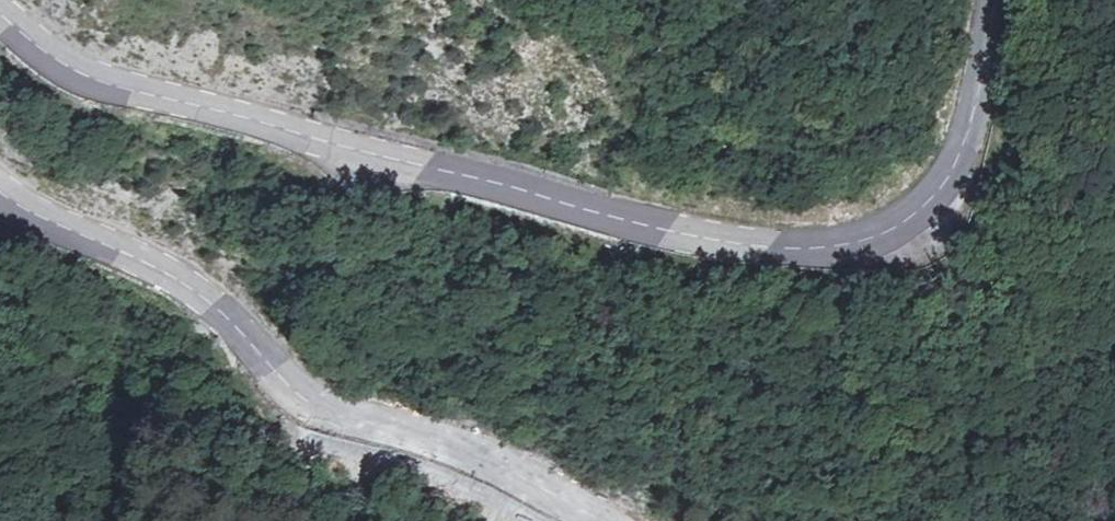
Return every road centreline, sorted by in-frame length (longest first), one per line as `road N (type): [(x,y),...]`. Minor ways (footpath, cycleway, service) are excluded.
road 1 (secondary): [(997,0),(967,155),(952,190),(932,219),(900,242),(822,256),(576,209),(94,80),(0,18)]
road 2 (secondary): [(0,195),(210,302),(310,401),(490,458),(605,520)]

